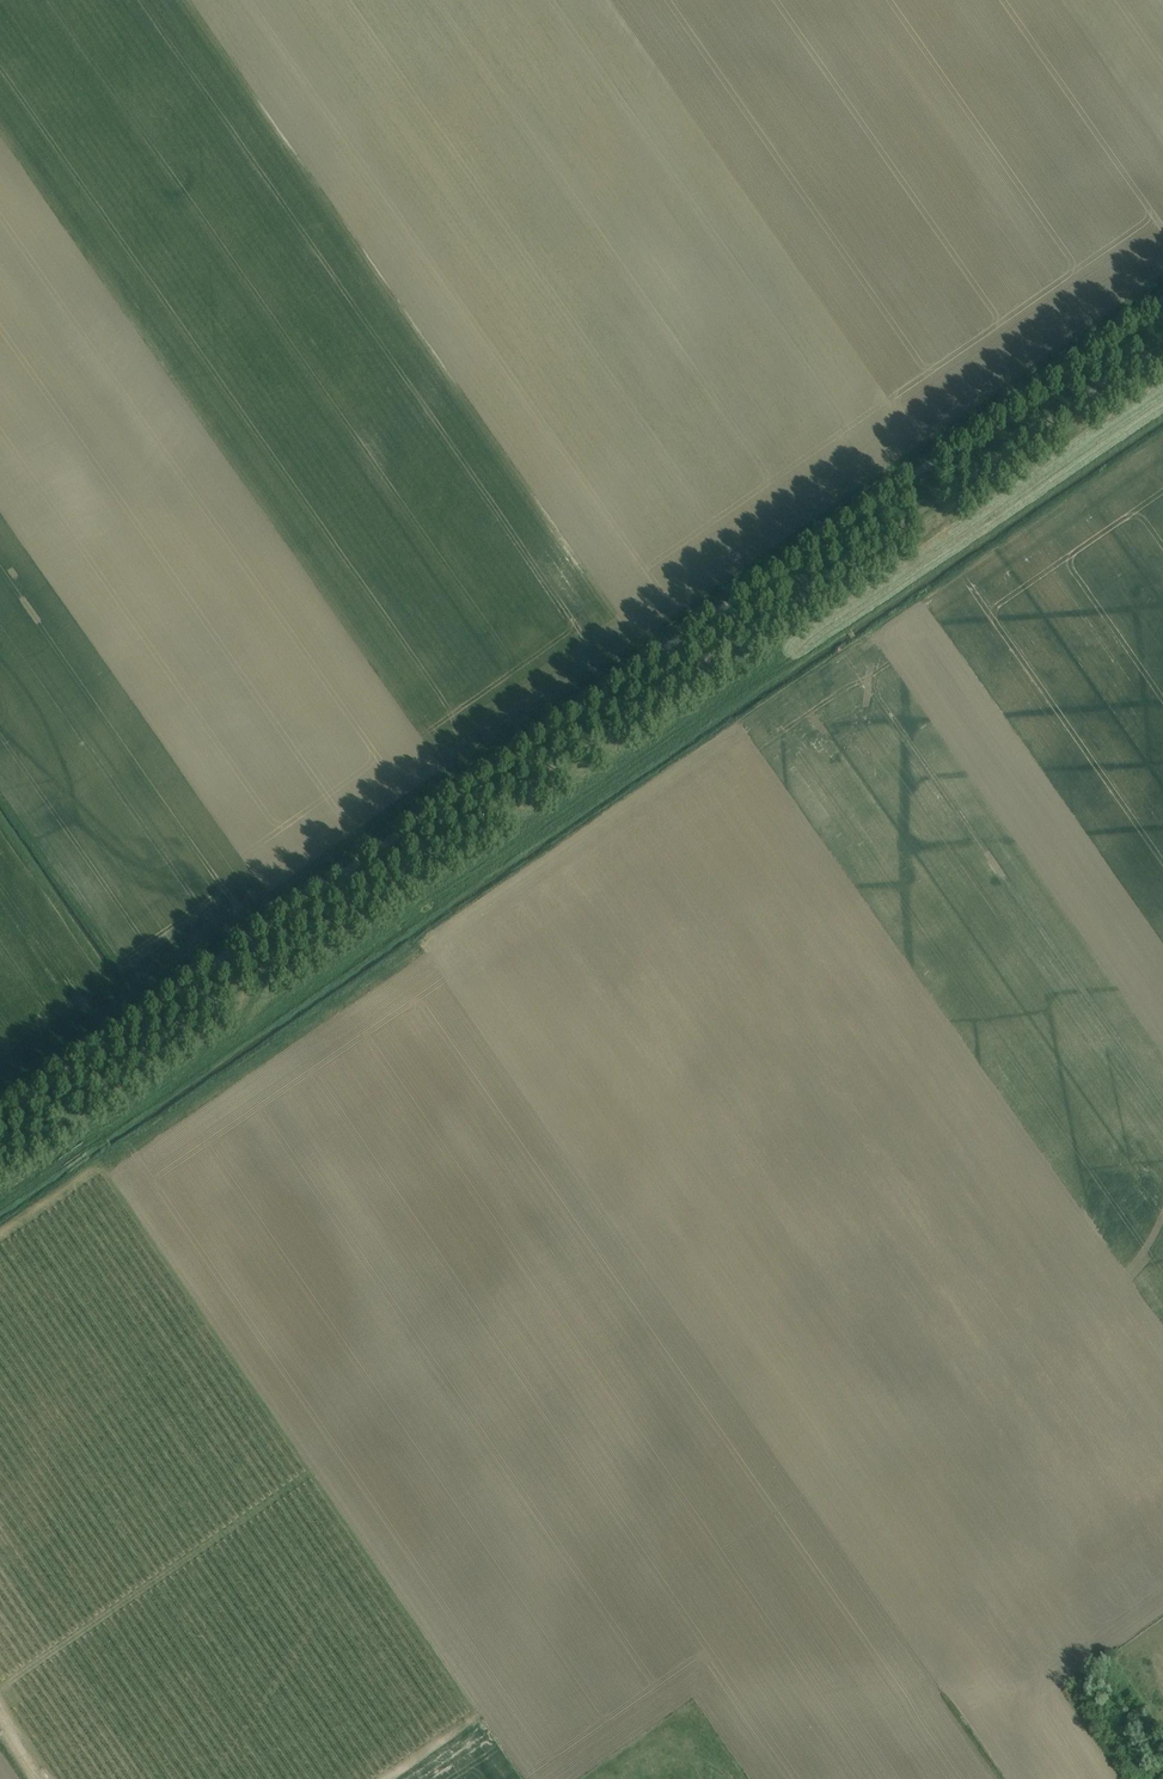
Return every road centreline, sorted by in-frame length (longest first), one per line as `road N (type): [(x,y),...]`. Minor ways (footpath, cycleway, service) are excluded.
road 1 (track): [(1162,302),(0,1112)]

